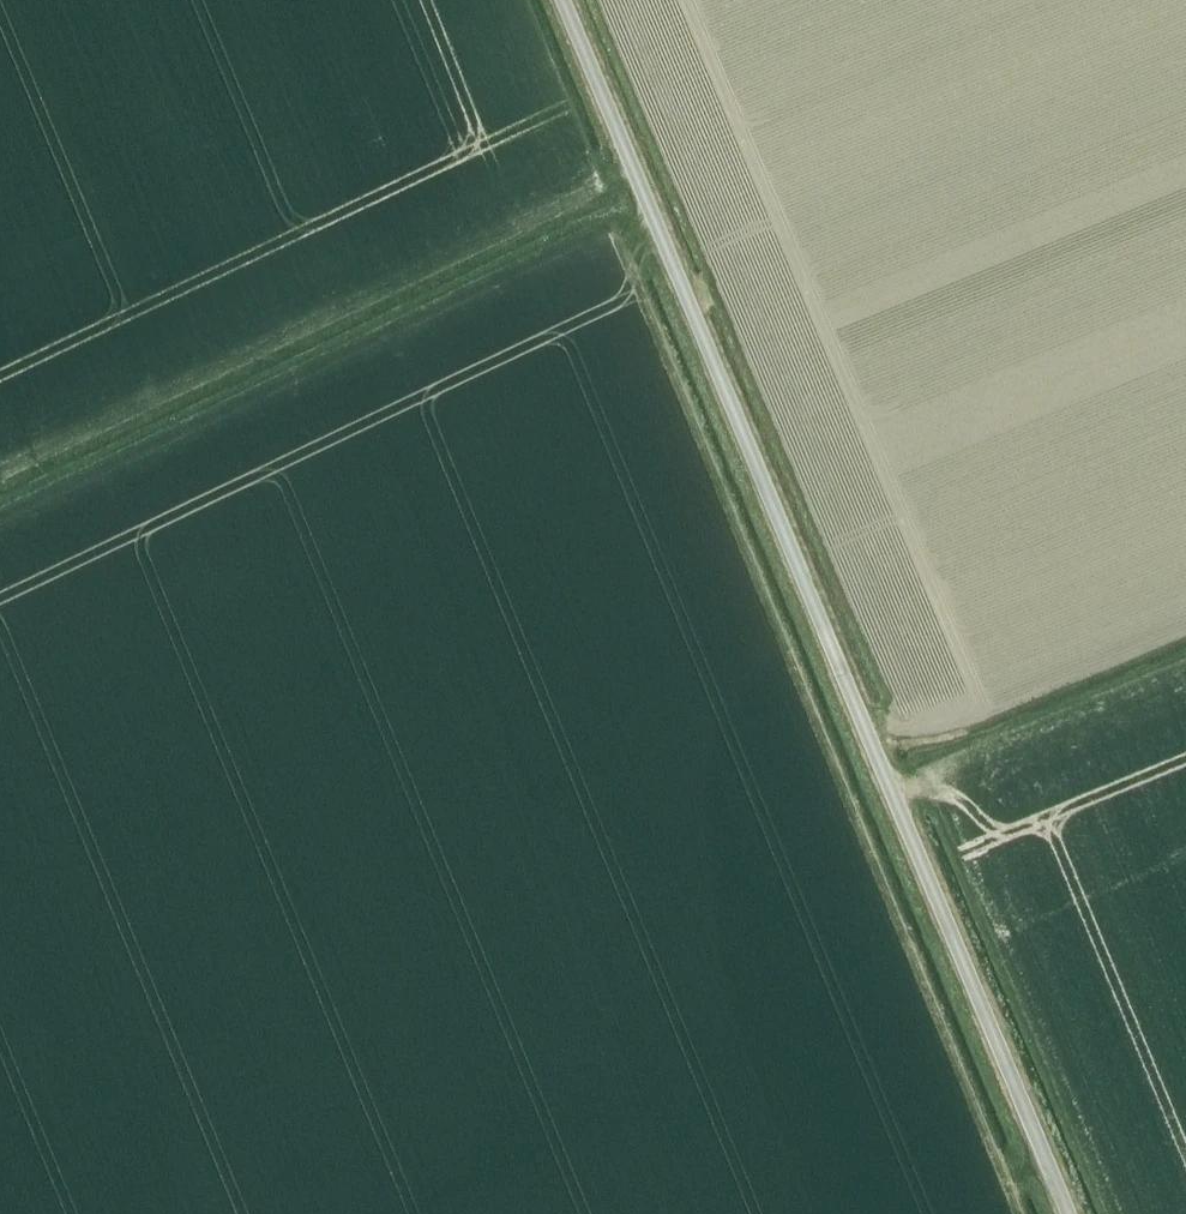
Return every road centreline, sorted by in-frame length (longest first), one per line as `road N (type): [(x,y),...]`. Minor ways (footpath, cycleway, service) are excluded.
road 1 (unclassified): [(1068,1213),(561,0)]

